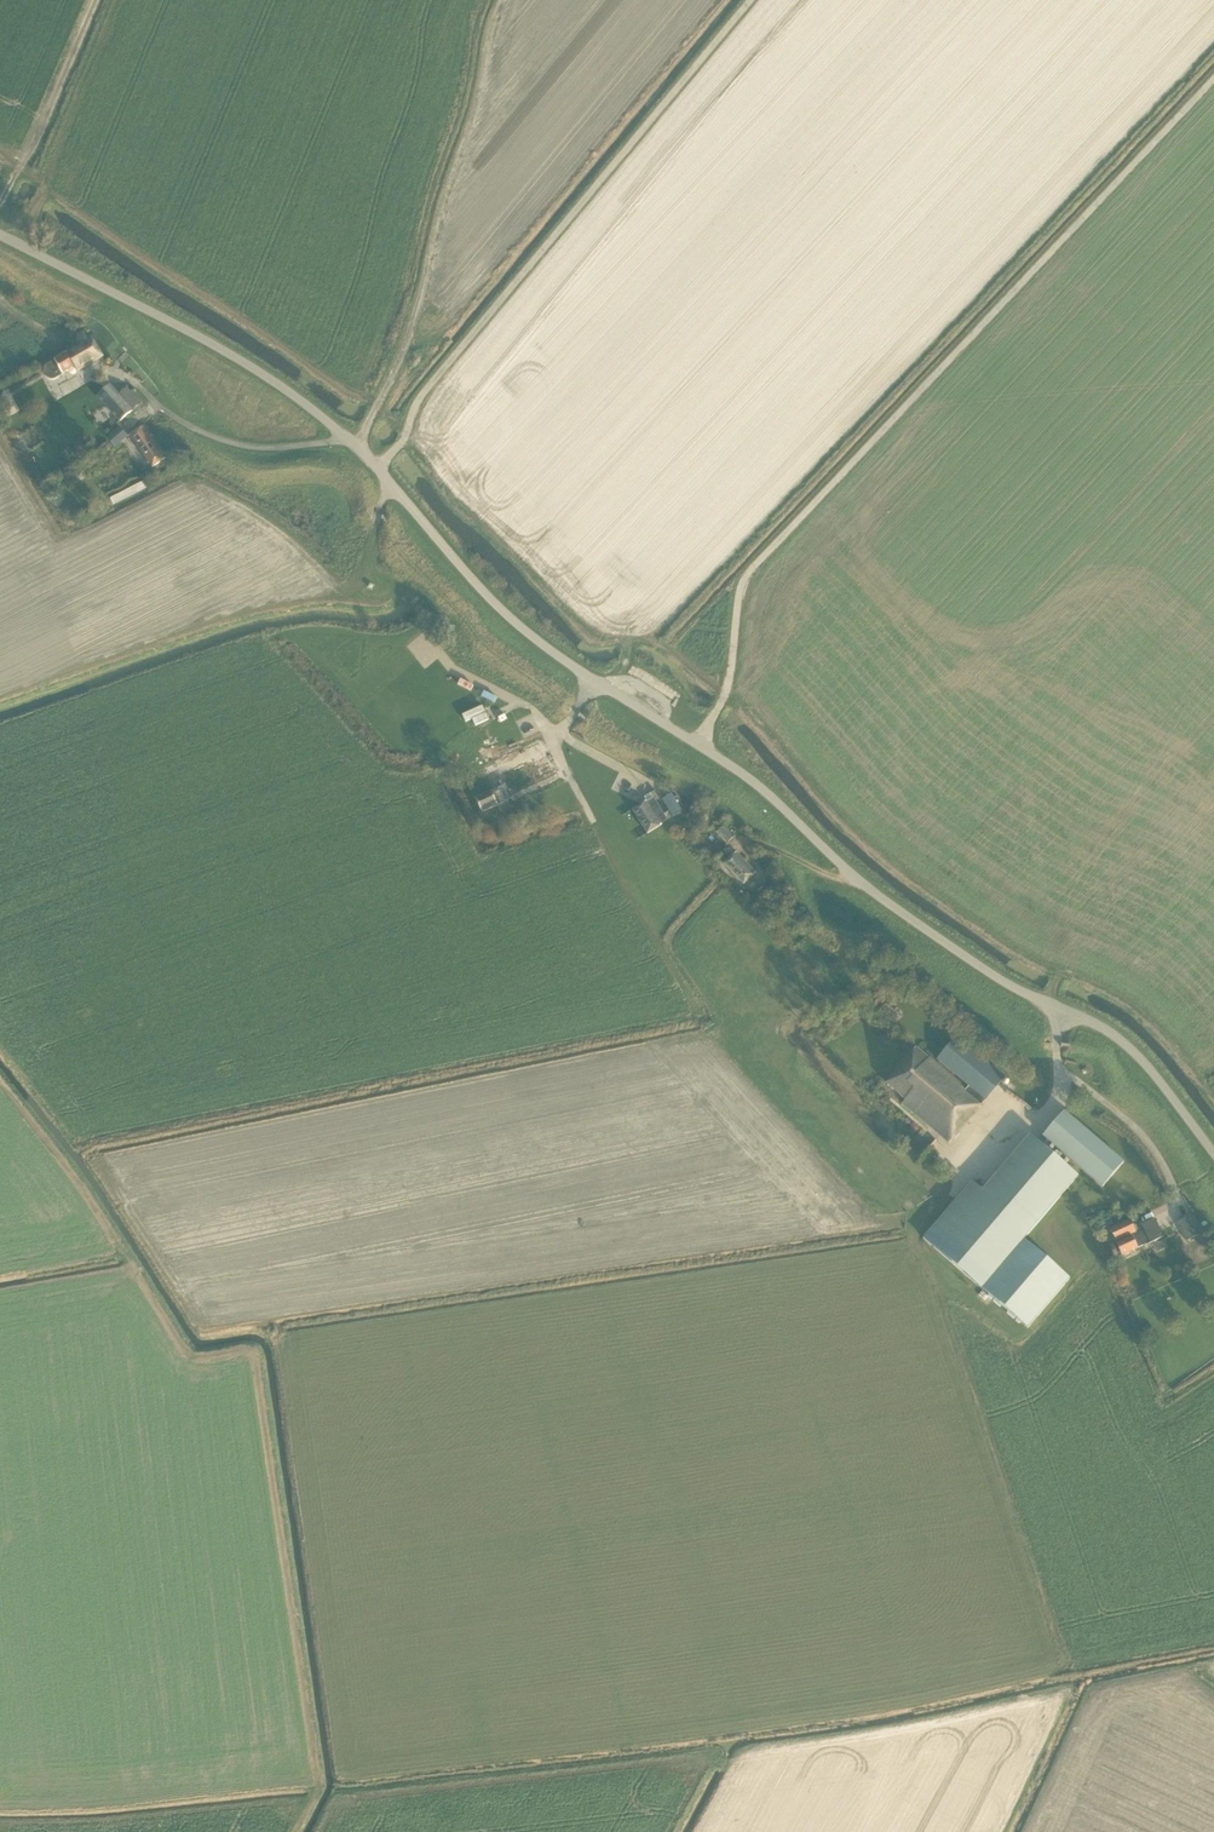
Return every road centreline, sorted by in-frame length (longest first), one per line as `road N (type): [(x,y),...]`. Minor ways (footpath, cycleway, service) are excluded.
road 1 (unclassified): [(1213,1152),(1119,1039),(986,971),(846,868),(757,787),(526,631),(378,468),(314,412),(213,347),(0,234)]
road 2 (track): [(699,747),(727,688),(744,580),(1213,80)]
road 3 (track): [(378,468),(400,446),(423,395),(752,0)]

